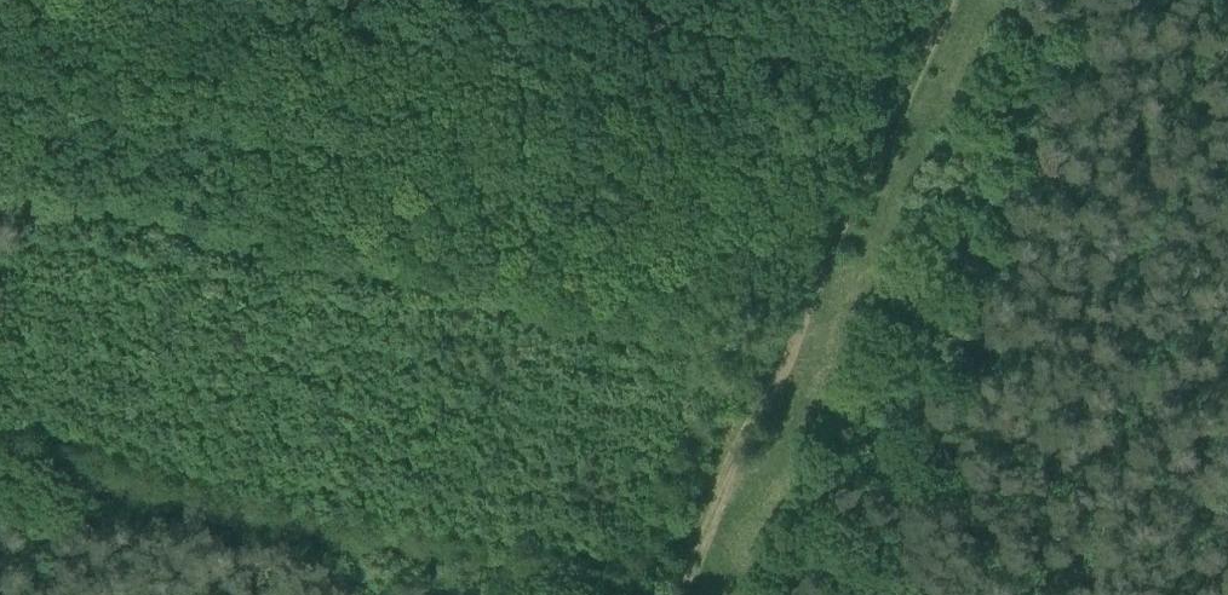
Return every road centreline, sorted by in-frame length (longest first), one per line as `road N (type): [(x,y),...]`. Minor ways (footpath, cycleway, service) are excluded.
road 1 (track): [(678,594),(930,0)]
road 2 (track): [(604,594),(408,542),(0,459)]

